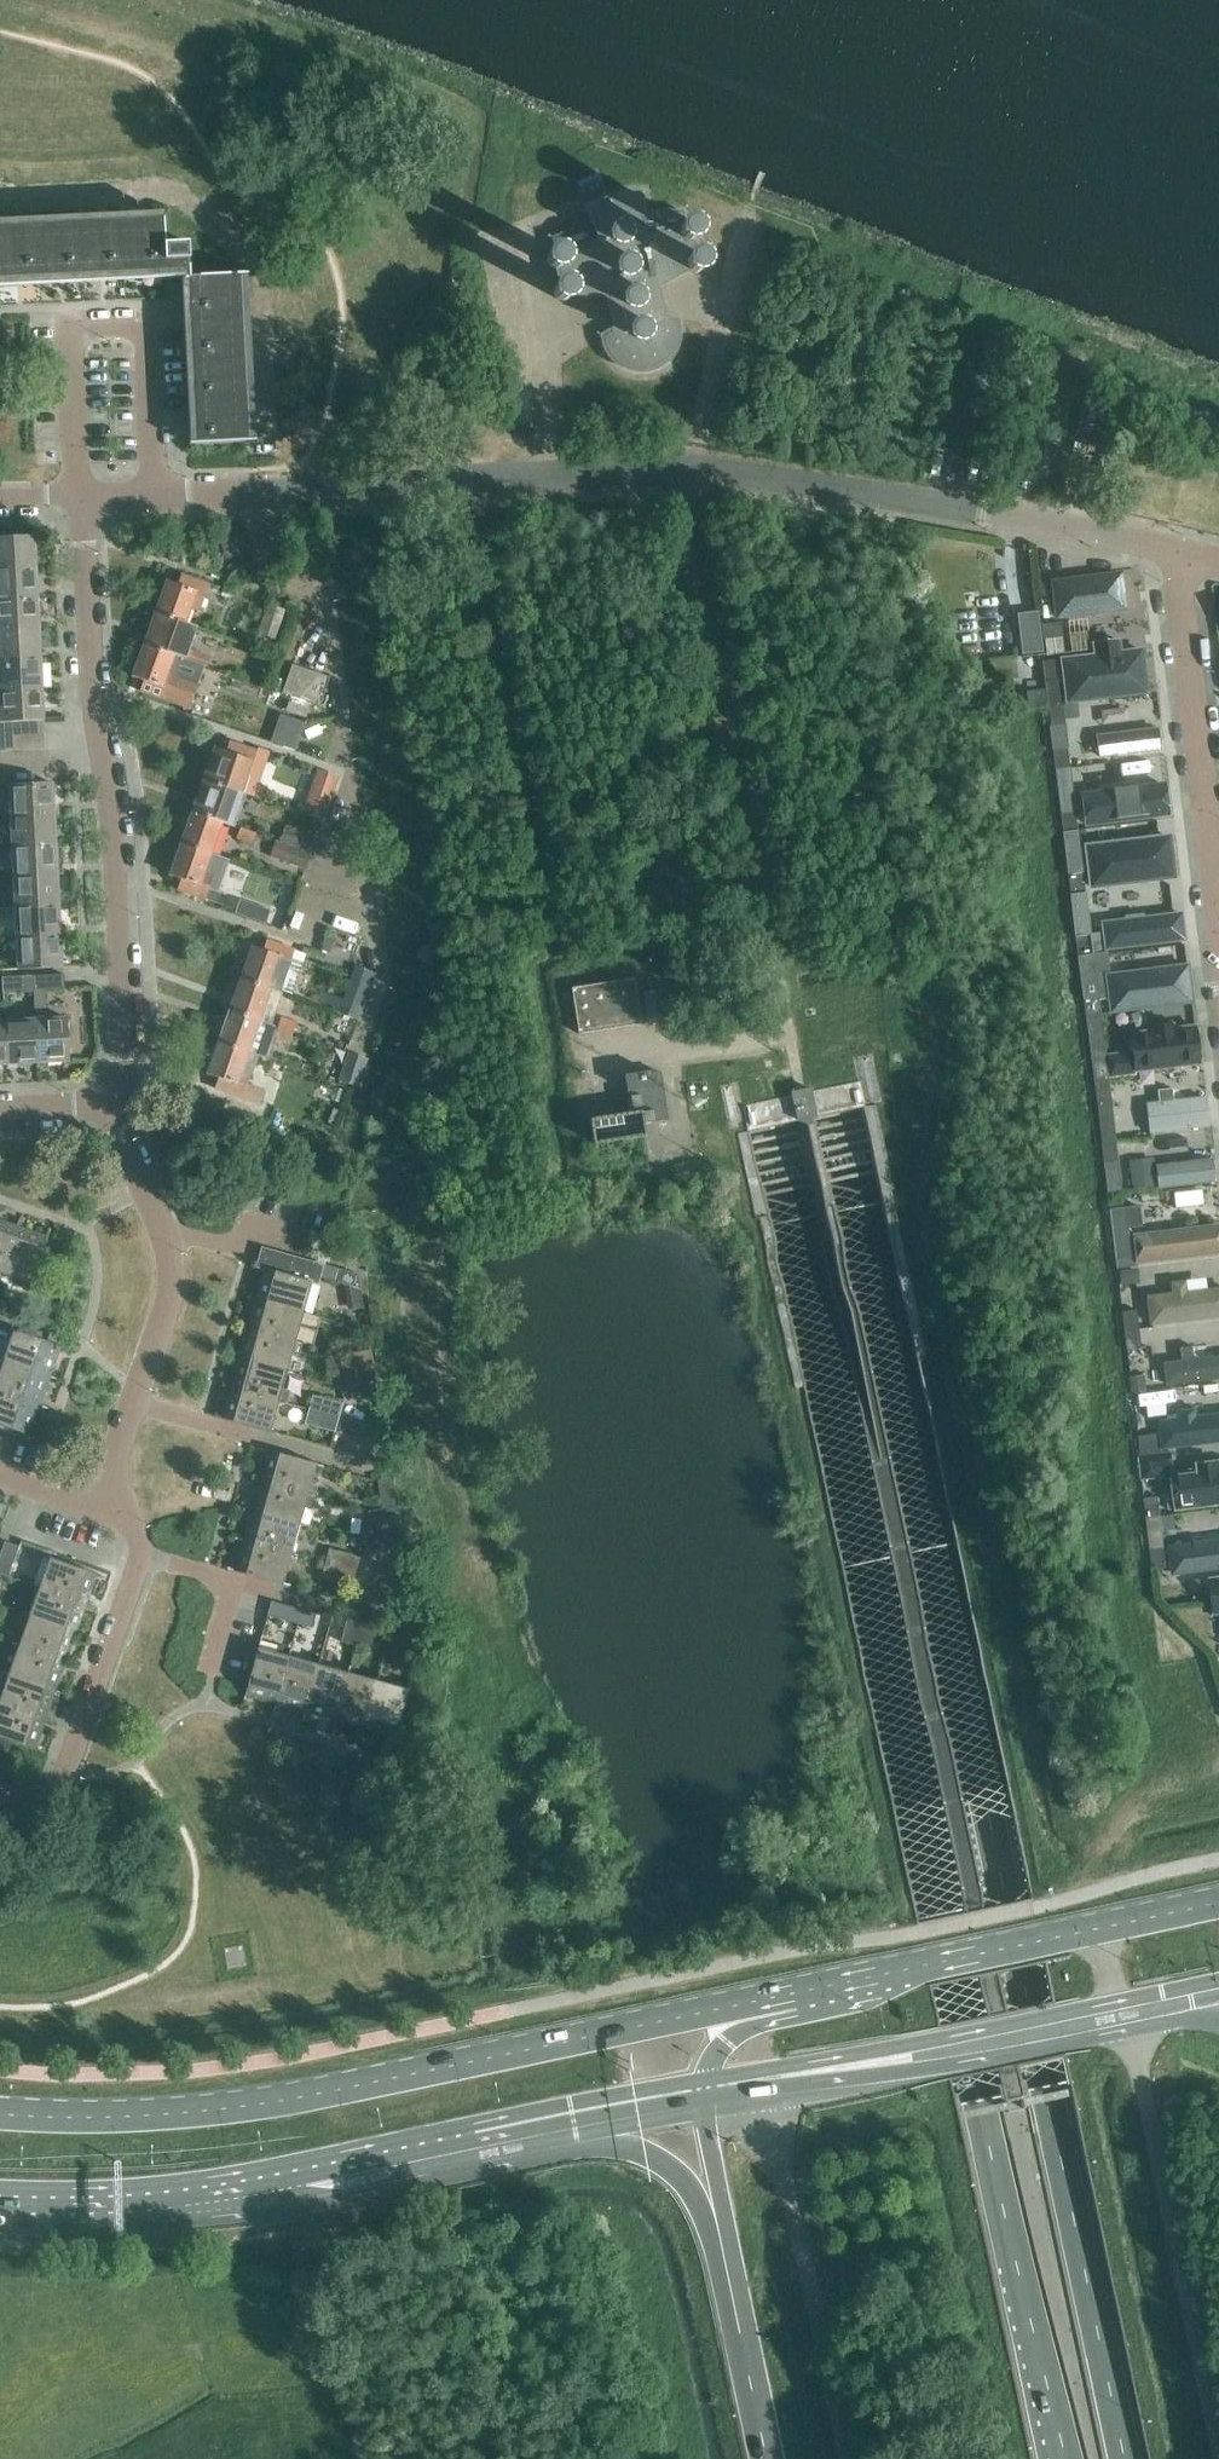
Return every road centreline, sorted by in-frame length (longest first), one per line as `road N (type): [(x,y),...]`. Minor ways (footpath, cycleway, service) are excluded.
road 1 (motorway): [(534,0),(982,2113),(1064,2458)]
road 2 (motorway): [(1125,2458),(604,0)]
road 3 (residential): [(157,495),(649,473),(874,491),(1178,554)]
road 4 (primary): [(794,1992),(289,2098),(142,2114),(0,2113)]
road 5 (residential): [(130,1044),(104,757),(91,689),(83,497)]
road 6 (primary): [(0,2202),(144,2201),(526,2129)]
road 7 (residential): [(100,1509),(168,1275),(165,1230),(111,1089)]
road 8 (primary): [(1218,1902),(794,1992)]
road 9 (primary): [(703,2094),(1125,2014)]
road 10 (residential): [(1178,554),(1218,901)]
road 11 (residential): [(140,1554),(57,1792),(41,1808),(0,1802)]
road 12 (residential): [(157,495),(149,312),(73,315)]
road 13 (motorway): [(526,2129),(578,2149),(635,2150),(658,2160),(699,2207),(708,2245)]
road 14 (motorway): [(708,2245),(757,2458)]
road 15 (residential): [(83,497),(73,315)]
road 16 (primary): [(526,2129),(703,2094)]
road 17 (motorway): [(703,2094),(716,2177),(708,2245)]
road 18 (motorway): [(794,1992),(726,2041),(703,2094)]

